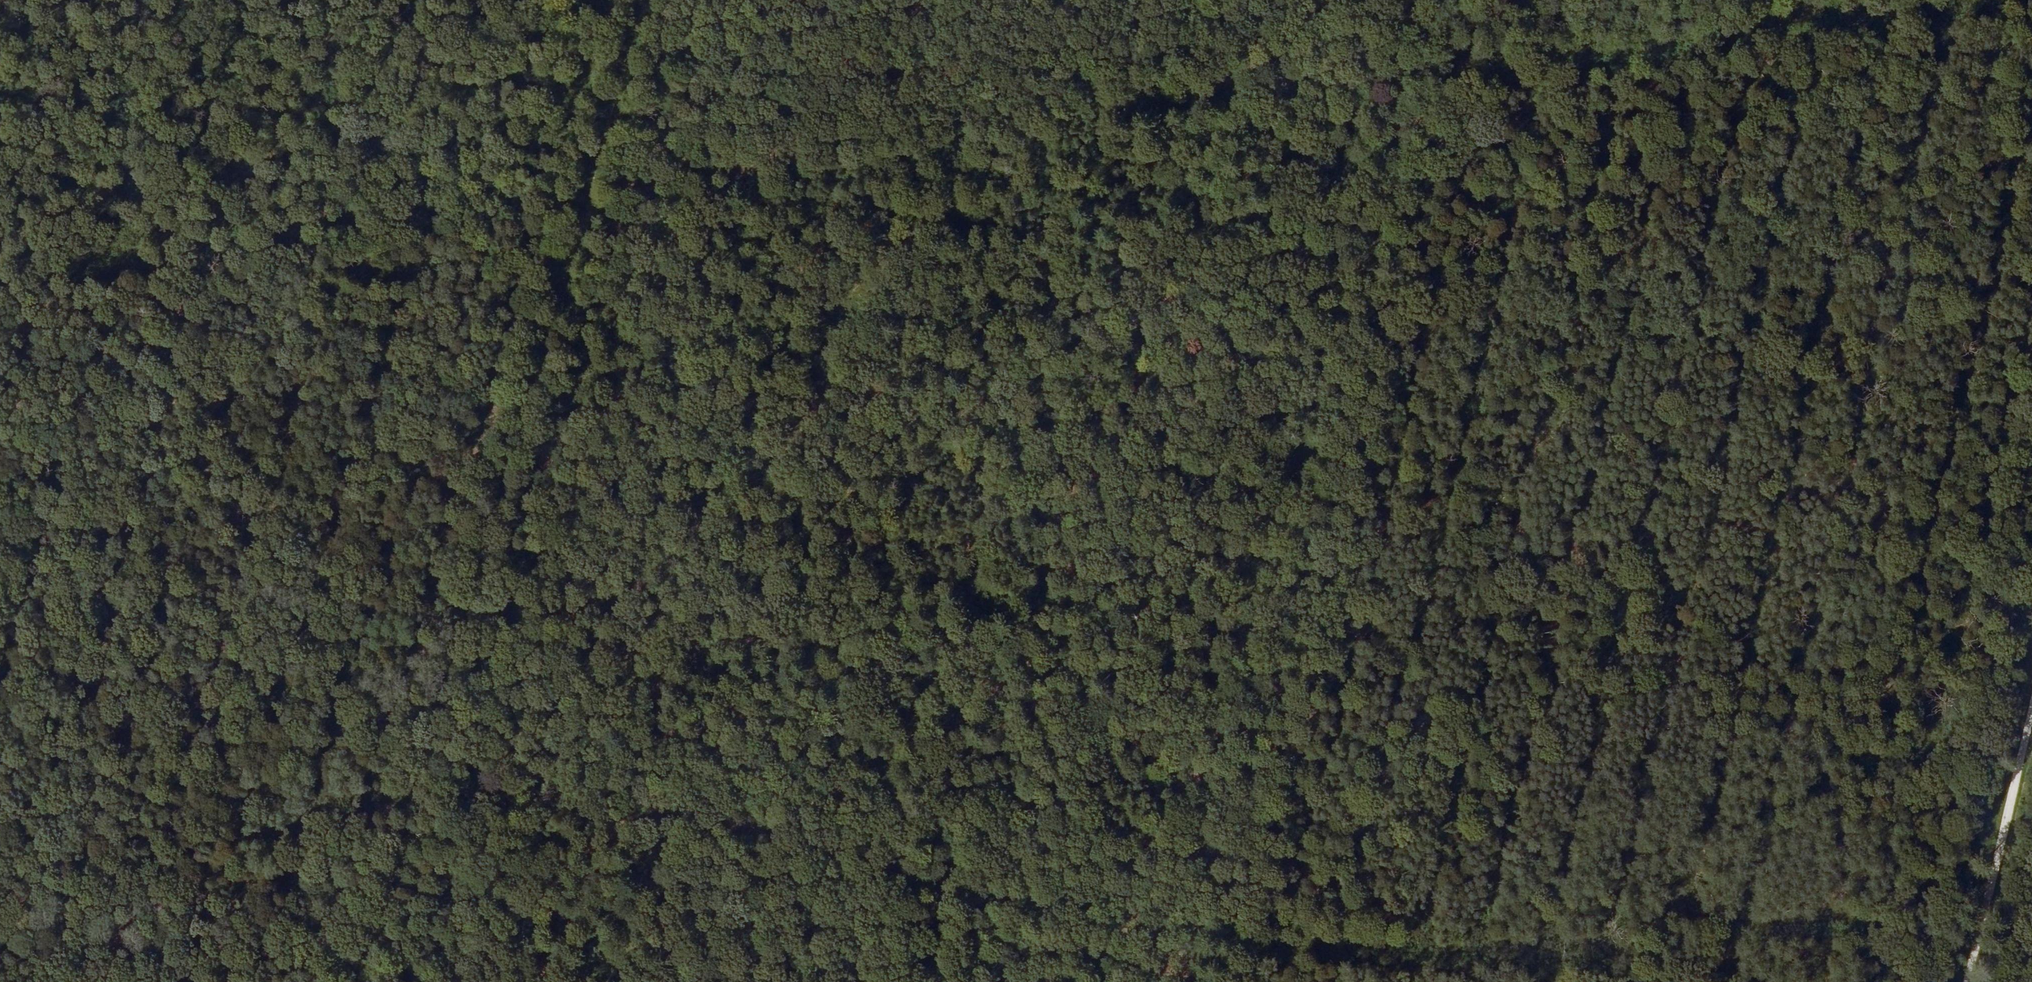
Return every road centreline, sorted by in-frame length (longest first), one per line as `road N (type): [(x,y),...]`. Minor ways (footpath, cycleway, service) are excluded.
road 1 (track): [(648,0),(358,981)]
road 2 (track): [(1971,981),(2031,727)]

